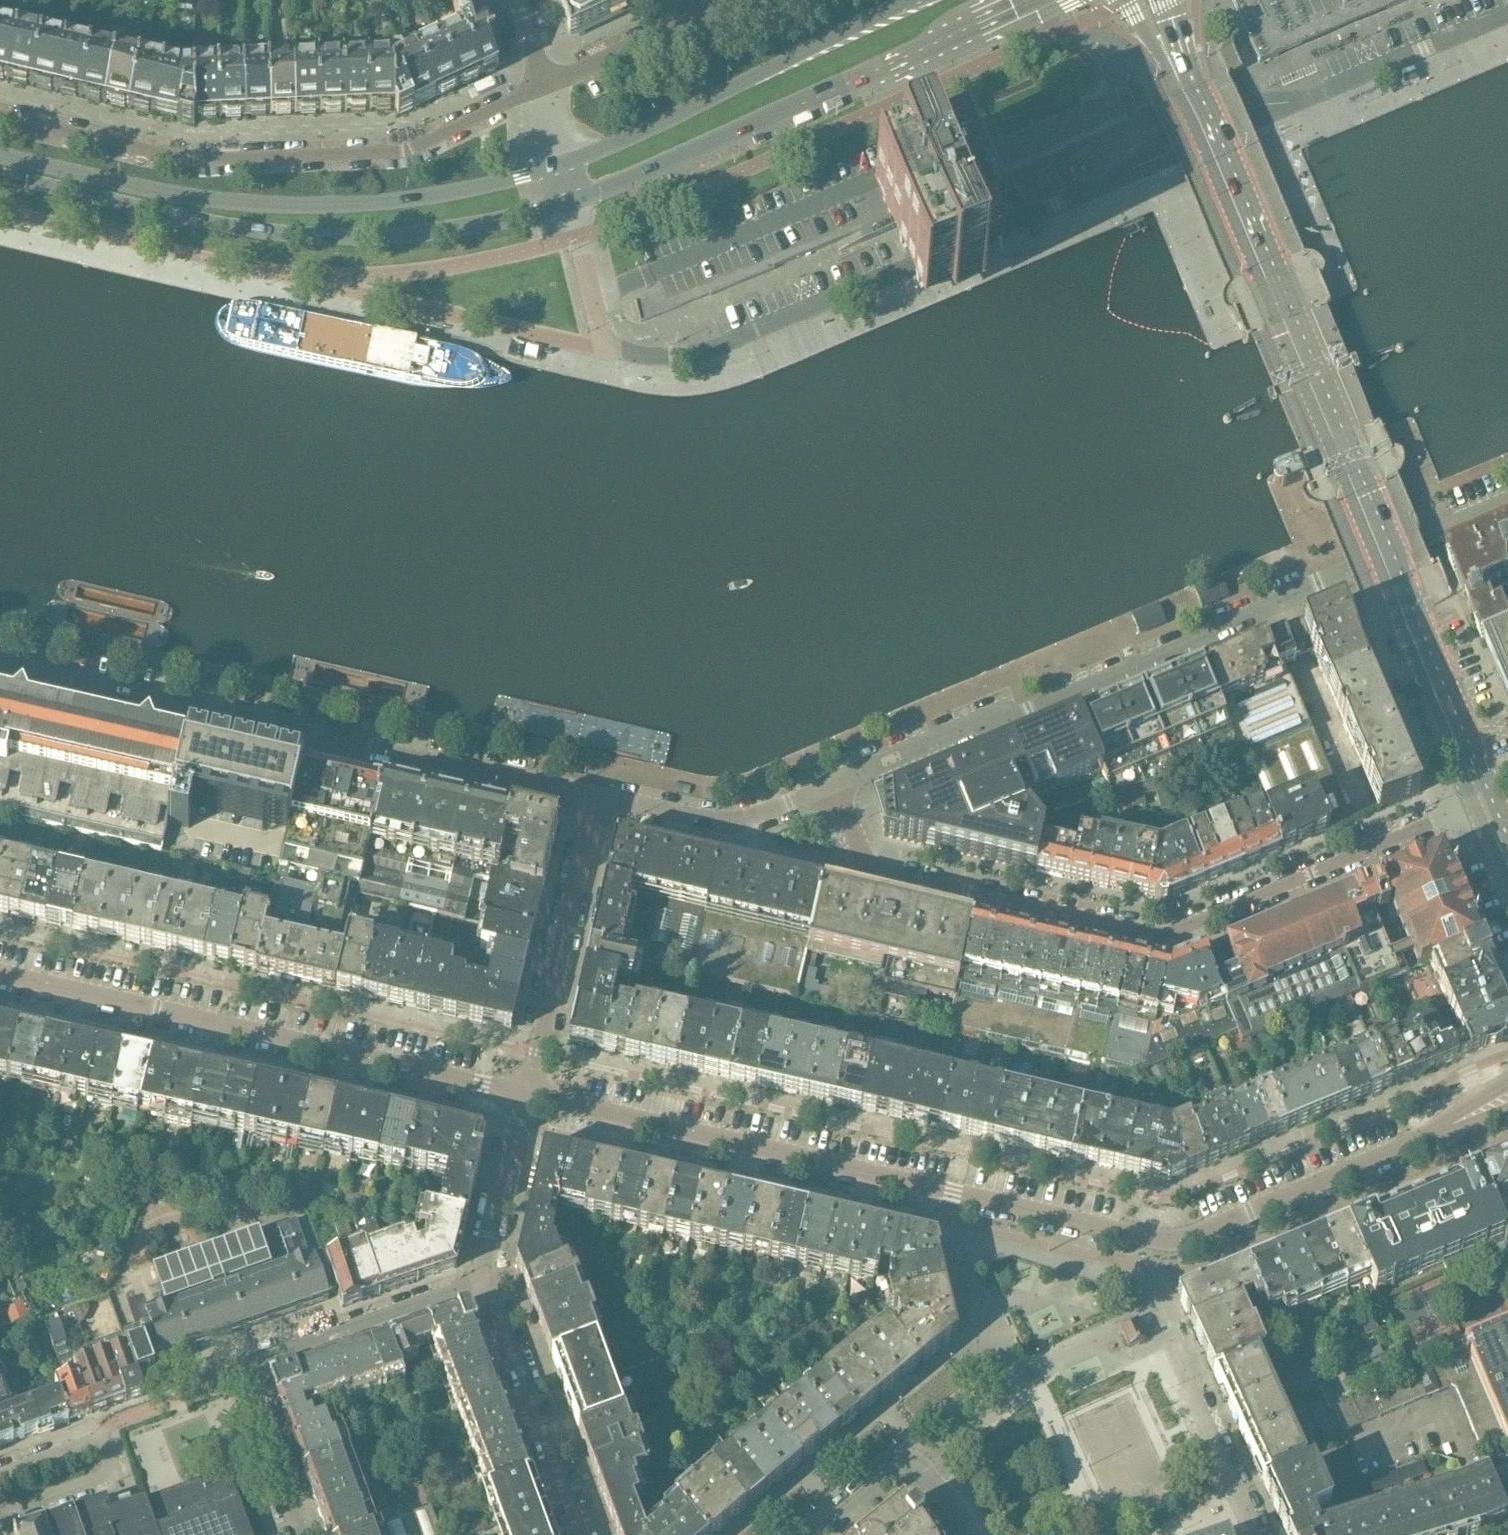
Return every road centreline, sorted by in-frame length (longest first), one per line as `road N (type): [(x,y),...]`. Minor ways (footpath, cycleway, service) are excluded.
road 1 (residential): [(1507,1098),(1184,1240),(1158,1243),(525,1095)]
road 2 (tertiary): [(1486,799),(1192,87),(1171,53)]
road 3 (residential): [(1486,799),(1150,937),(867,869),(830,784)]
road 4 (residential): [(830,784),(979,722),(1026,713),(1421,540)]
road 5 (residential): [(0,666),(597,797)]
road 6 (tertiary): [(0,177),(222,228),(296,236),(456,230),(572,201)]
road 7 (tertiary): [(563,164),(421,199),(262,205),(0,156)]
road 8 (residential): [(543,88),(395,153),(196,162),(0,118)]
road 9 (residential): [(604,350),(661,360),(689,355),(1119,178)]
road 10 (residential): [(525,1095),(0,975)]
road 11 (tertiary): [(572,201),(1035,0)]
road 12 (residential): [(298,1534),(239,1369),(483,1281)]
road 13 (tertiary): [(917,0),(563,164)]
road 14 (residential): [(597,797),(525,1095)]
road 15 (residential): [(483,1281),(578,1534)]
road 16 (residential): [(0,1516),(107,1475),(93,1436),(0,1471)]
road 17 (residential): [(597,797),(729,825),(830,784)]
road 18 (residential): [(1318,95),(1246,107),(1161,142),(1119,178)]
road 19 (residential): [(805,1534),(874,1479),(908,1463),(963,1534)]
road 20 (residential): [(1119,178),(1318,95)]
road 21 (residential): [(732,0),(543,88)]
road 22 (residential): [(1318,95),(1507,14)]
road 23 (residential): [(525,1095),(483,1281)]
road 24 (residential): [(1187,1386),(1256,1534)]
road 25 (residential): [(604,350),(572,201)]

